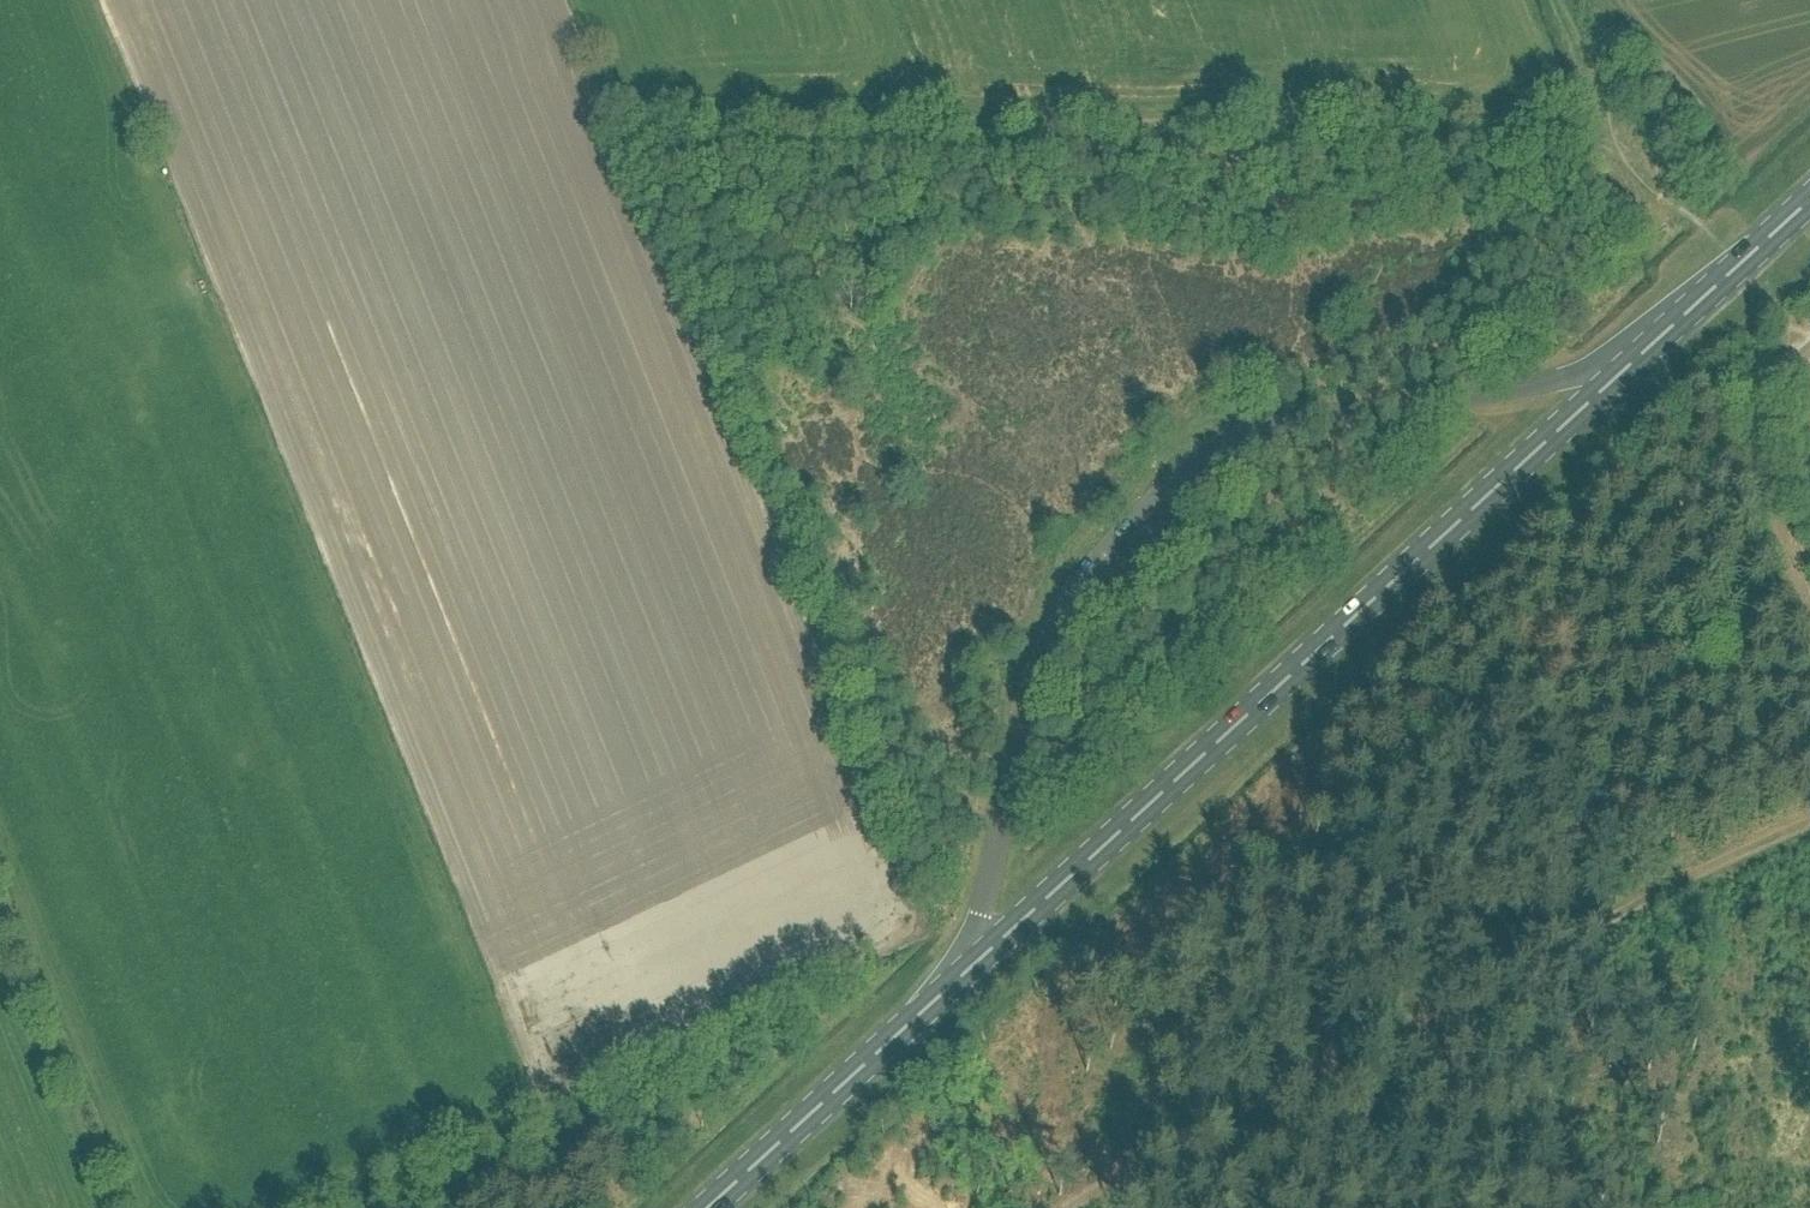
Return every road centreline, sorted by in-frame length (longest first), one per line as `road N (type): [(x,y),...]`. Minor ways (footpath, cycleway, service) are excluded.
road 1 (primary): [(959,978),(1809,204)]
road 2 (track): [(1809,828),(1211,1133),(1094,1207)]
road 3 (primary): [(959,978),(707,1207)]
road 4 (track): [(1809,623),(1756,486),(1749,445),(1769,378),(1803,344)]

